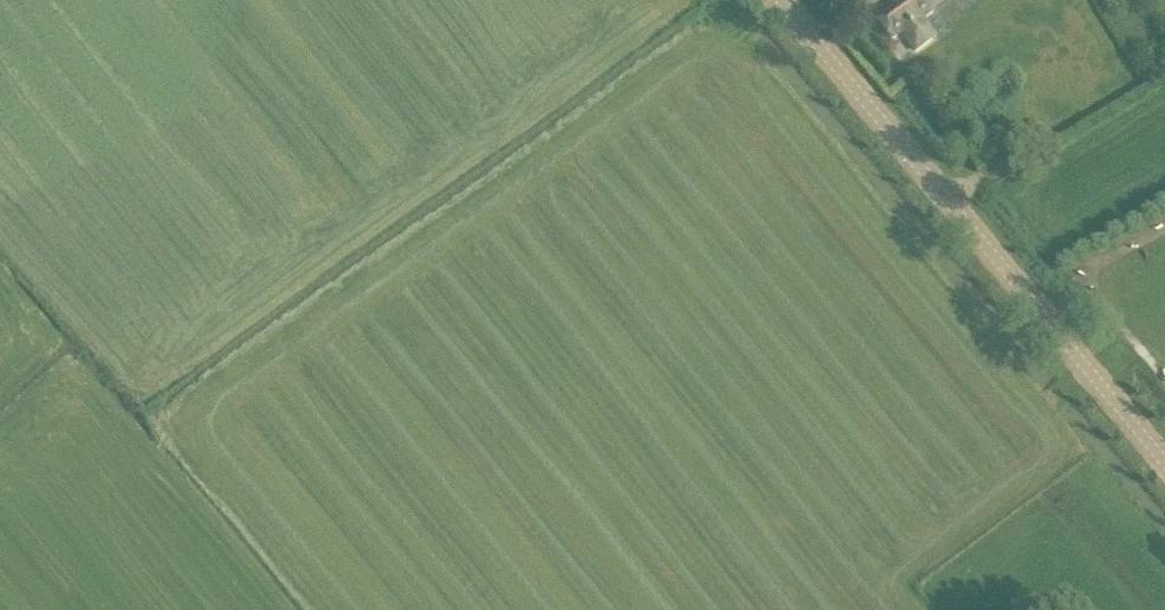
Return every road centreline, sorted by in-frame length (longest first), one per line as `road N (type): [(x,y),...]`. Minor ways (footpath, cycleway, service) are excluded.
road 1 (tertiary): [(1164,462),(781,0)]

